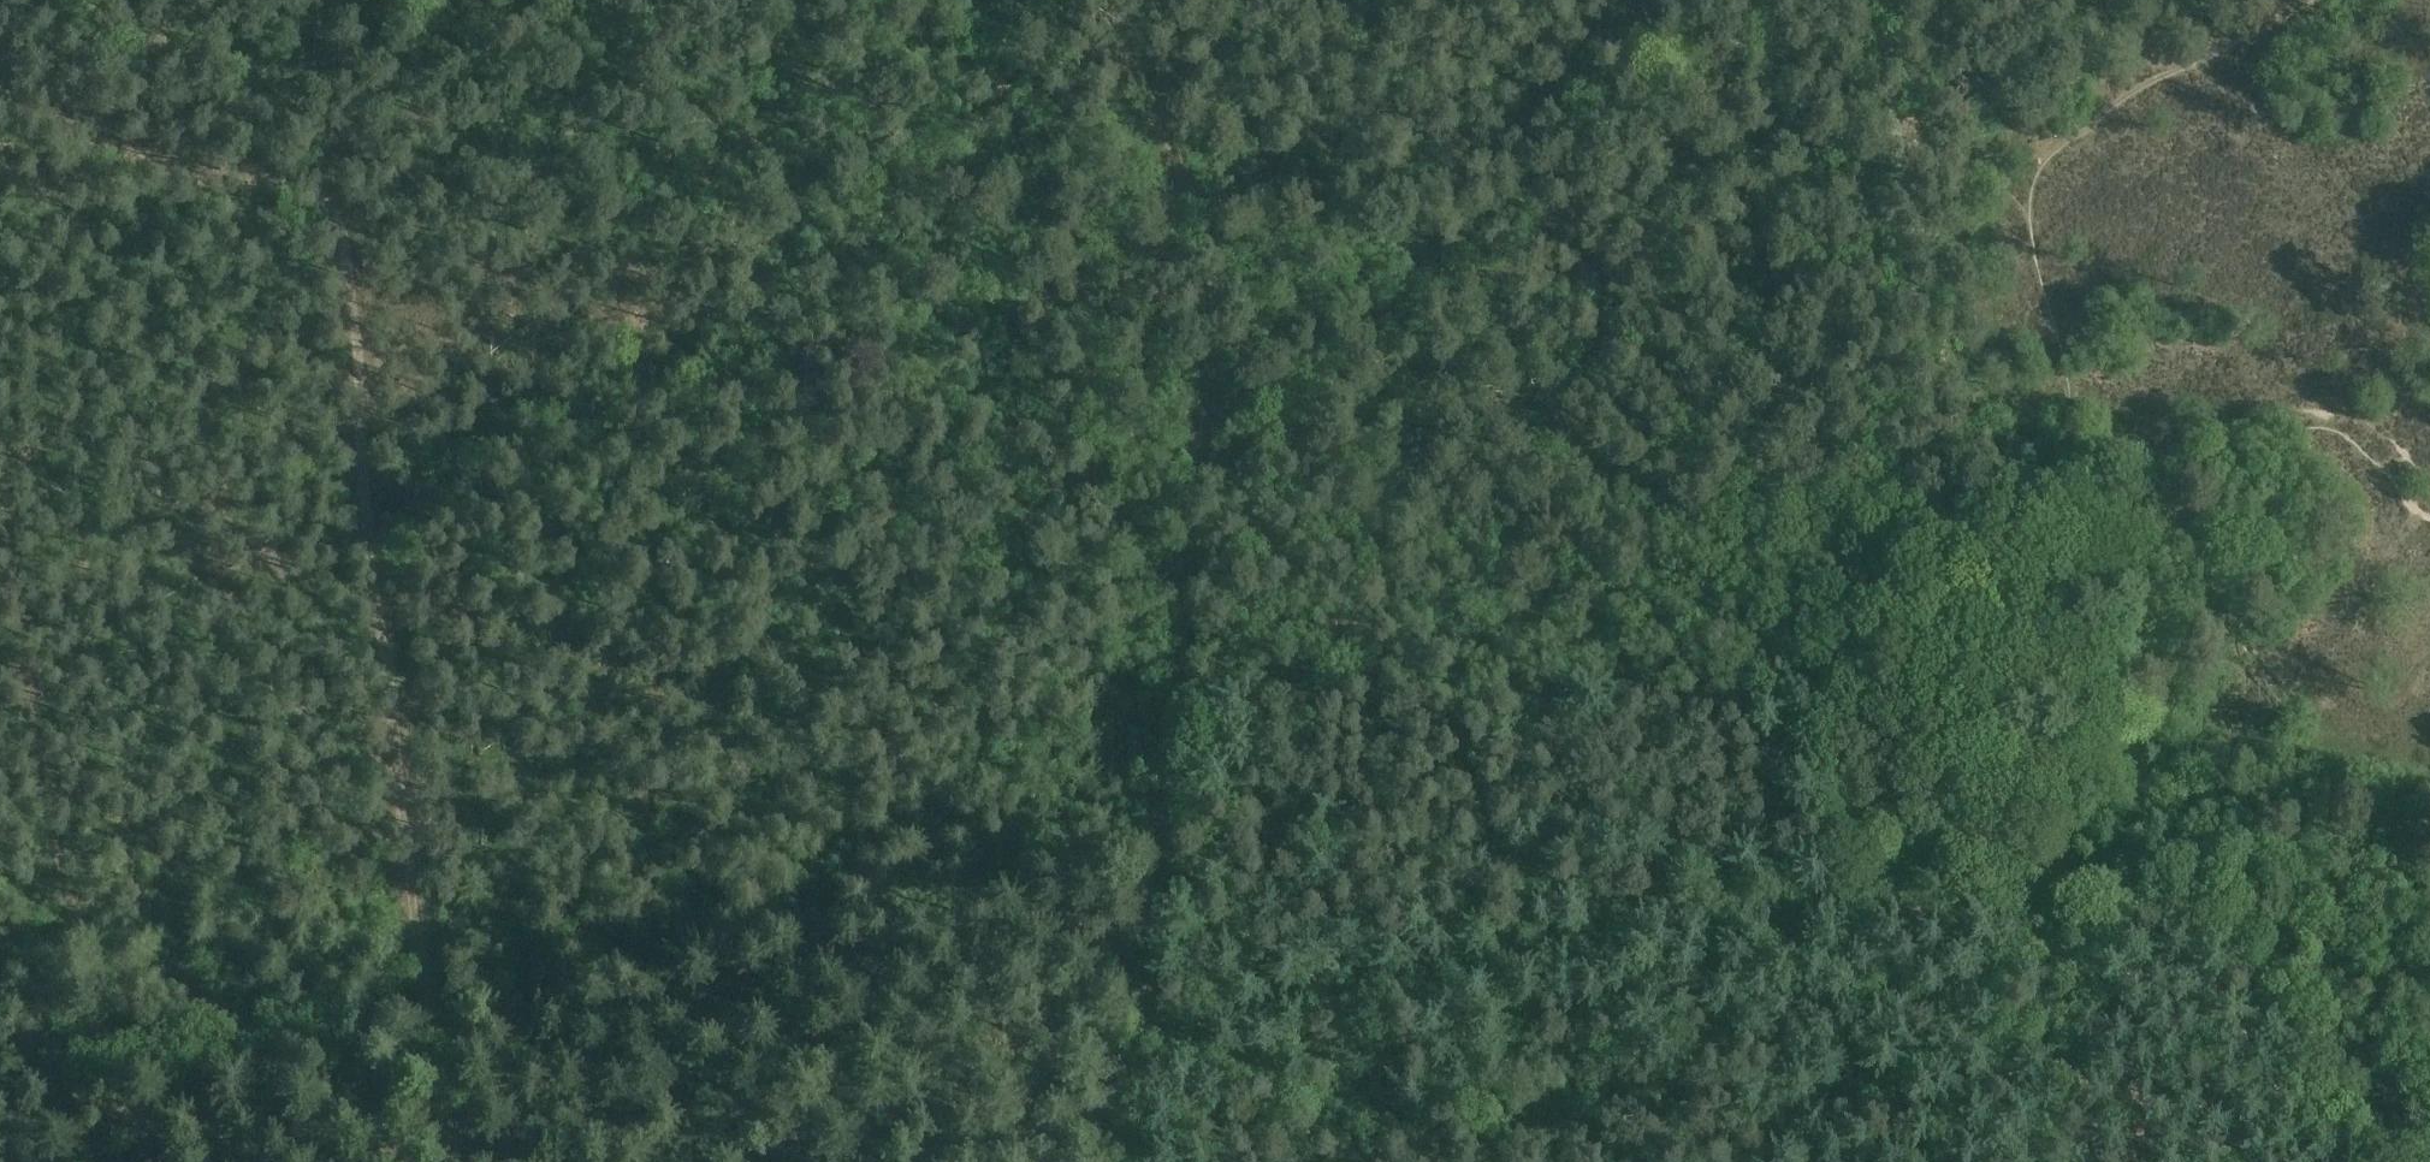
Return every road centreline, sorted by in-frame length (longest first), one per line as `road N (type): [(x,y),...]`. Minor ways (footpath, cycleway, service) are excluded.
road 1 (track): [(1069,0),(1186,188),(1211,276),(1207,436),(1120,1161)]

